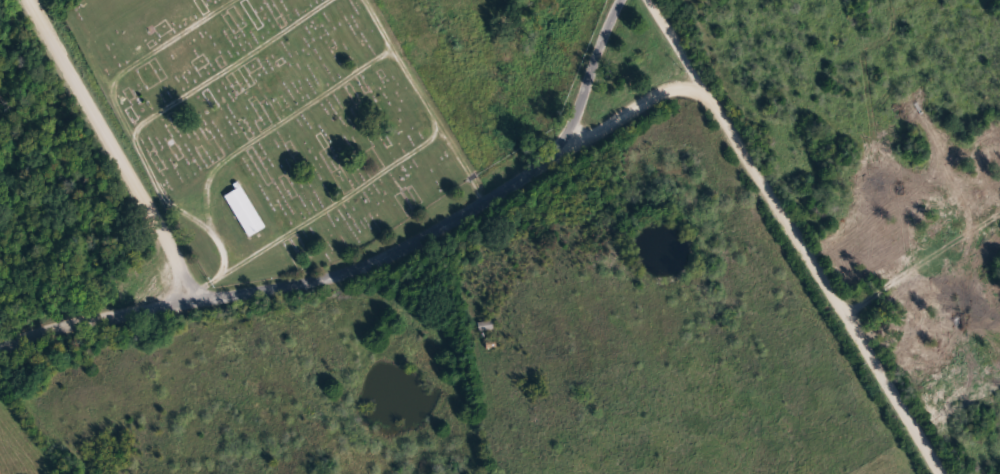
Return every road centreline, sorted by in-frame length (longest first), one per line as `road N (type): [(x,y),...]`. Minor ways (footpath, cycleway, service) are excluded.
road 1 (residential): [(945,473),(653,0)]
road 2 (residential): [(558,159),(421,244),(351,271),(271,291),(188,299)]
road 3 (residential): [(188,299),(173,251),(29,0)]
road 4 (residential): [(0,338),(66,318),(188,299)]
road 5 (residential): [(707,94),(685,87),(658,92),(558,159)]

